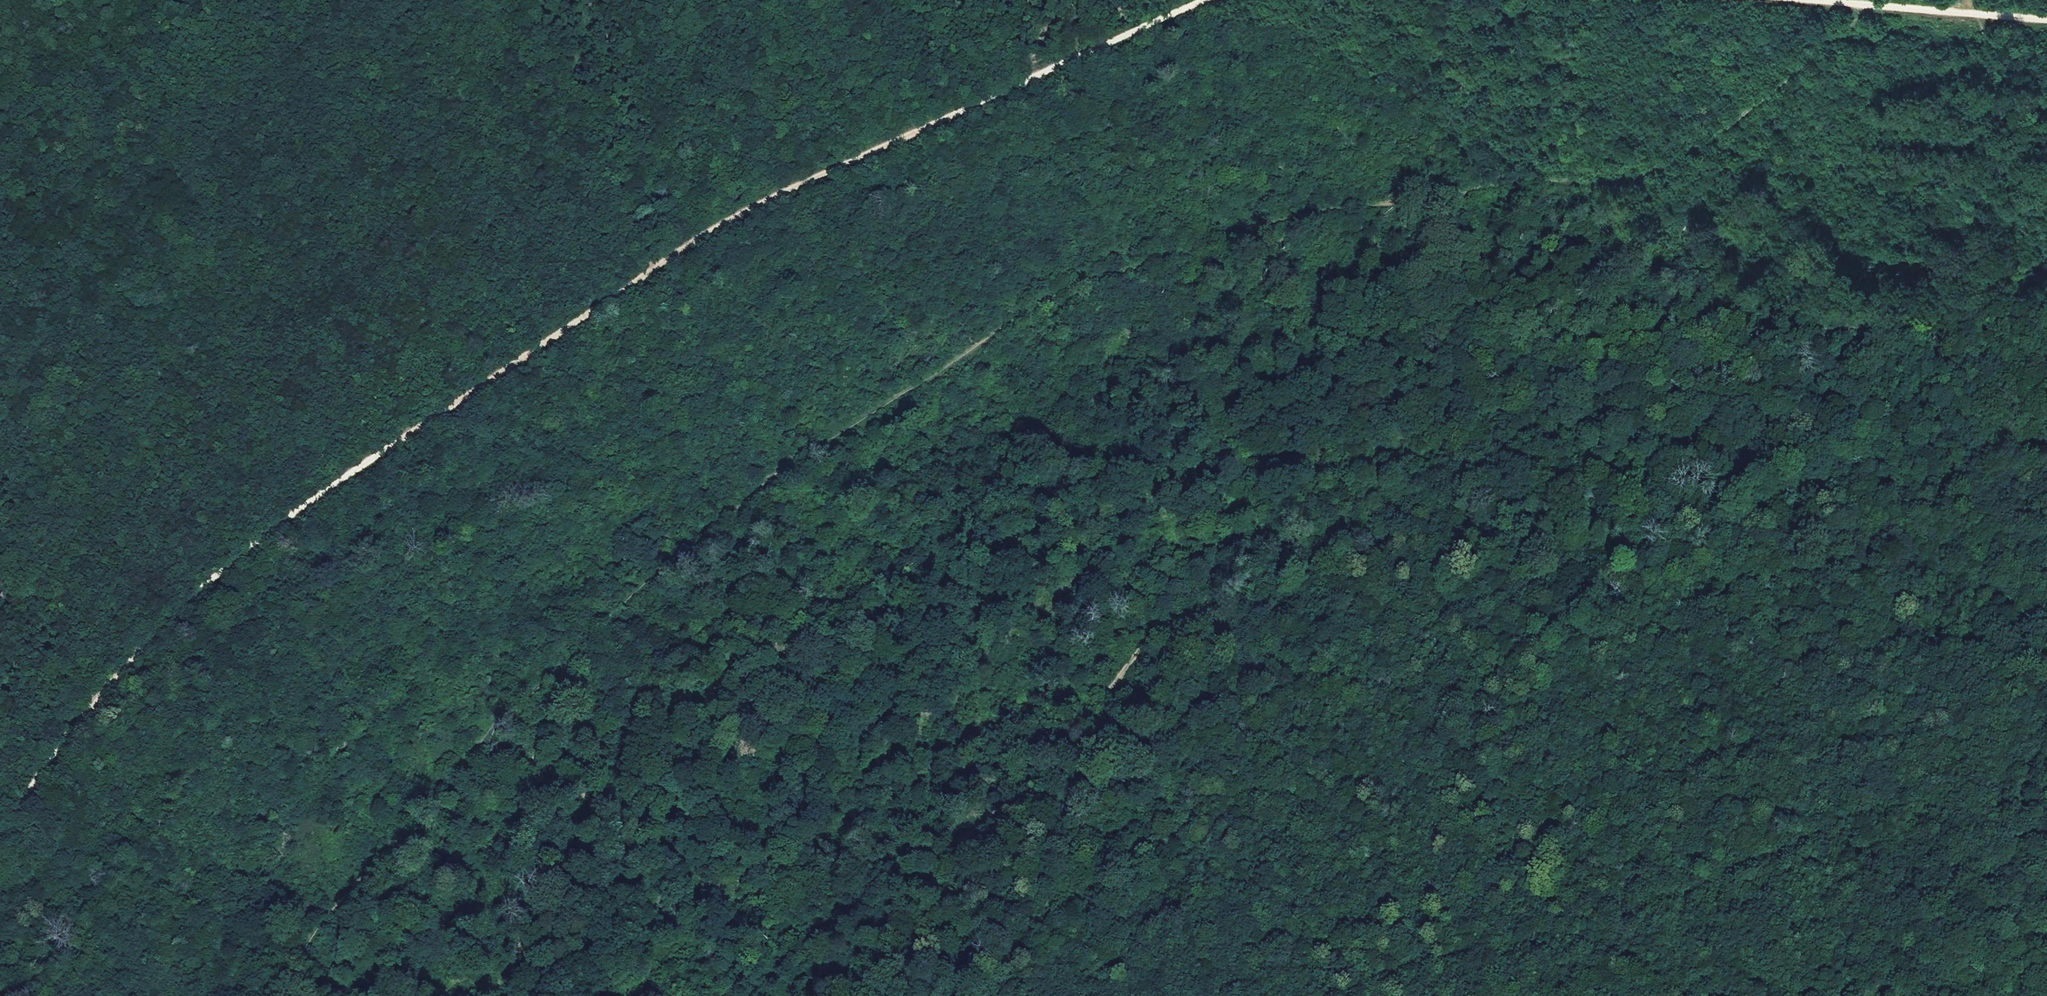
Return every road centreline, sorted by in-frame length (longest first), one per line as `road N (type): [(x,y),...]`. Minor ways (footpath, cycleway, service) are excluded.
road 1 (track): [(1862,3),(1842,37),(1720,134),(1644,175),(1564,184),(1526,178),(1323,211),(1203,243),(1047,298),(791,458),(491,721),(336,917),(292,995)]
road 2 (track): [(1208,0),(702,236),(287,521),(175,620),(90,717),(0,845)]
road 3 (track): [(2046,423),(1343,544),(1126,645),(914,904),(810,995)]
road 4 (track): [(2046,608),(1882,577),(1632,581),(1353,696),(1144,839),(968,995)]
road 5 (track): [(1328,995),(1369,971),(1647,905),(1882,800),(2025,823),(2046,840)]
road 6 (track): [(2046,15),(1828,0)]
road 7 (track): [(182,0),(0,109)]

